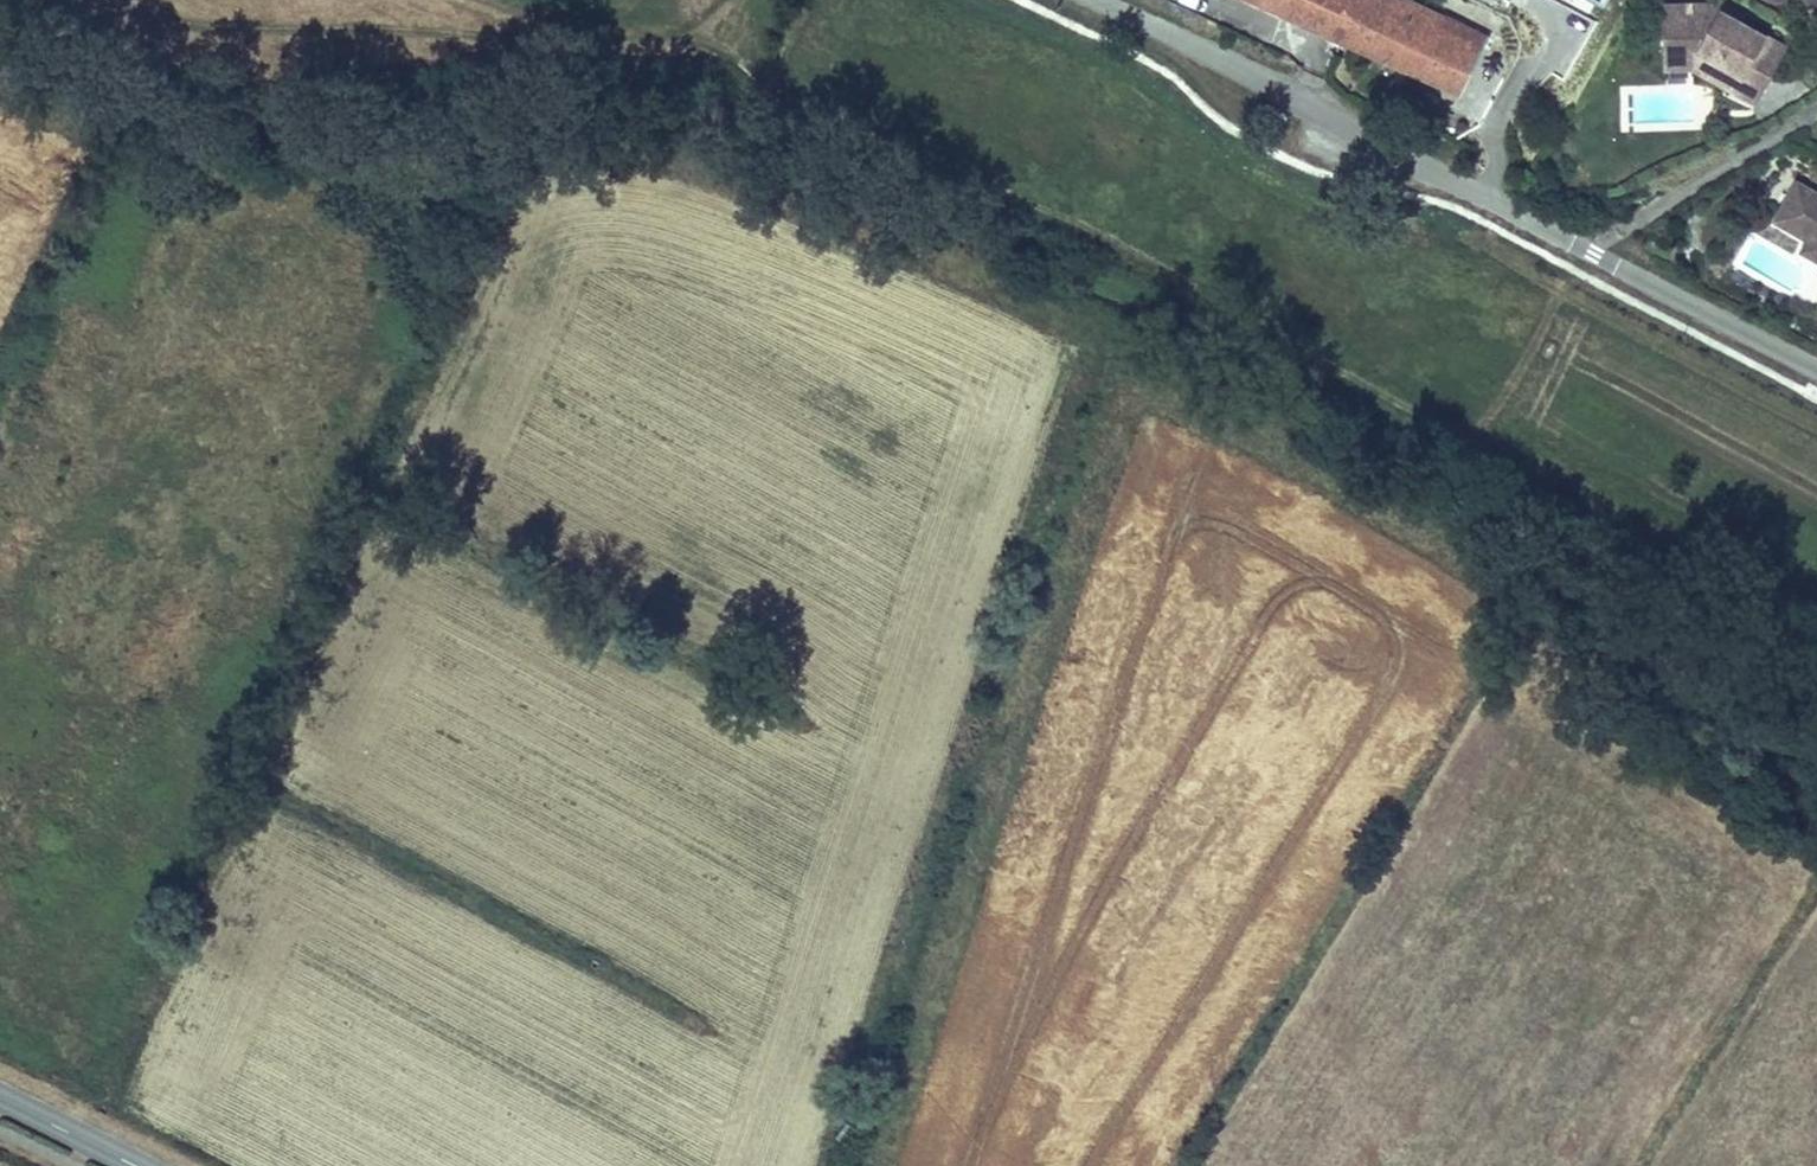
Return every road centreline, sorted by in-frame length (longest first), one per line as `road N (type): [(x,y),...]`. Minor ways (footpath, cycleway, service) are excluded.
road 1 (unclassified): [(1816,374),(1245,72),(1091,0)]
road 2 (tertiary): [(135,1165),(0,1099)]

